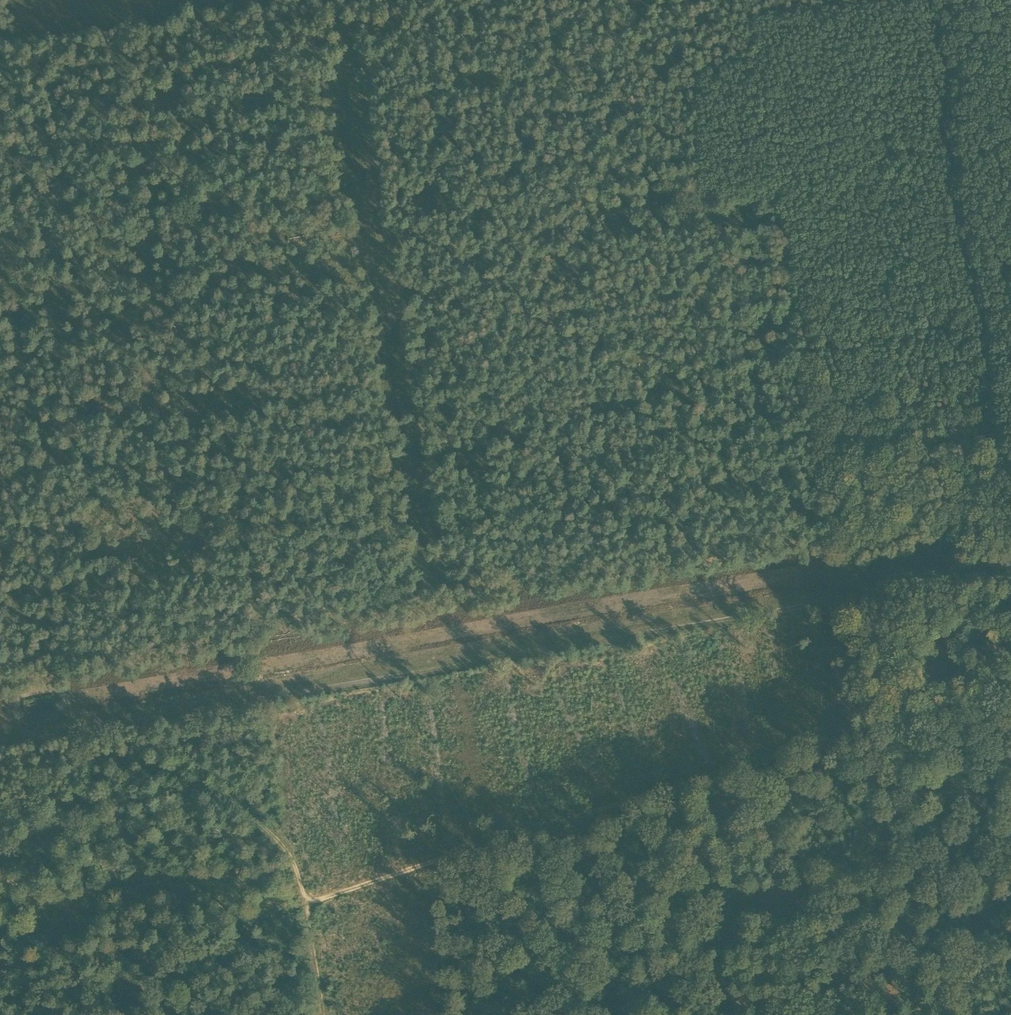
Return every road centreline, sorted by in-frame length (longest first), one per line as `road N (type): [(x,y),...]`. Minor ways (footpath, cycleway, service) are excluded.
road 1 (track): [(0,748),(1010,572)]
road 2 (track): [(305,904),(1010,685)]
road 3 (track): [(0,761),(92,754),(150,765),(265,827),(295,866),(323,1014)]
road 4 (track): [(866,726),(953,1014)]
road 5 (track): [(305,904),(124,943)]

